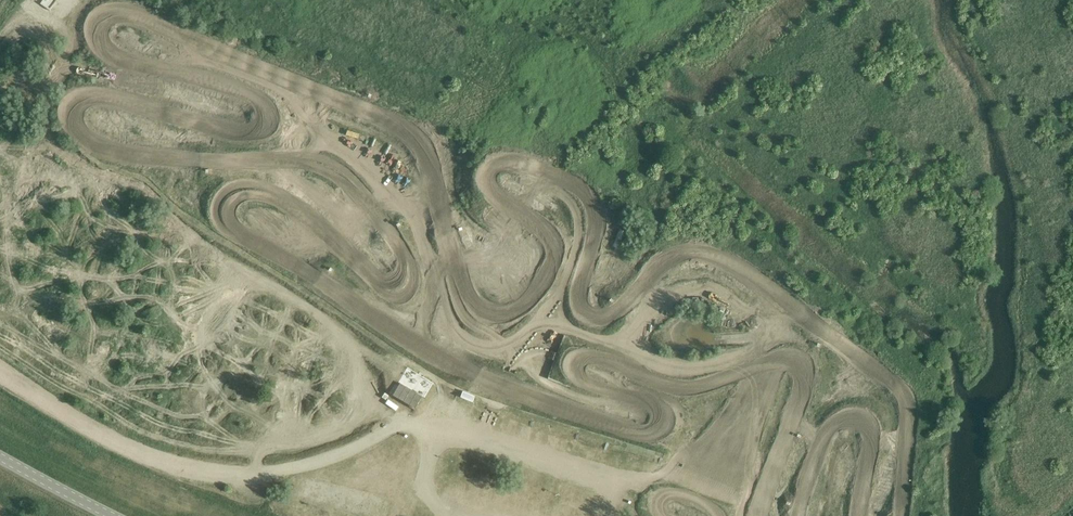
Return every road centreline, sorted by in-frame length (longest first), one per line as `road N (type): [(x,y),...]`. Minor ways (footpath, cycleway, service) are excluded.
road 1 (track): [(686,446),(694,405),(572,396),(470,341),(439,314),(419,241),(309,111),(294,80)]
road 2 (track): [(694,405),(702,375),(759,347),(782,304)]
road 3 (tertiary): [(111,515),(0,459)]

